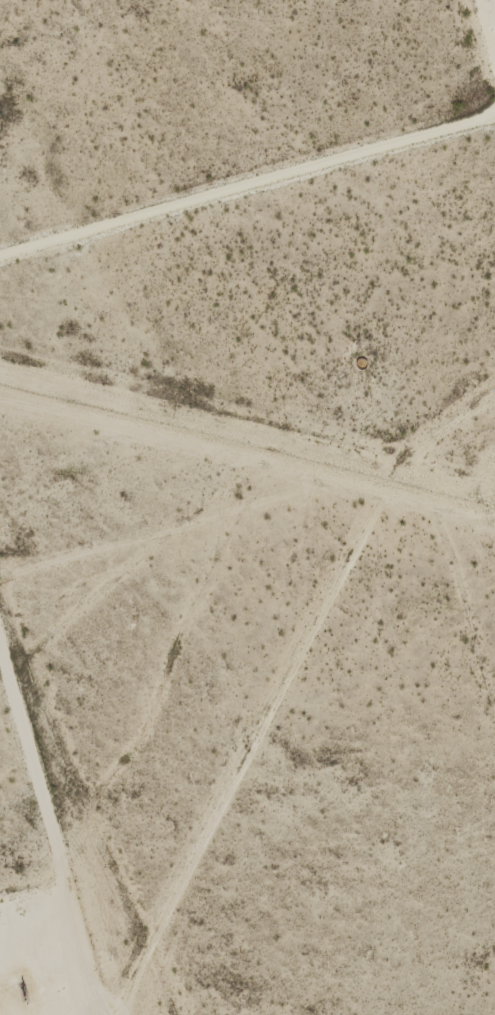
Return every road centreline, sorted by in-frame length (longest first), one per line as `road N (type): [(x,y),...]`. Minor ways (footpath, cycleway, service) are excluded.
road 1 (track): [(95,1014),(0,665)]

